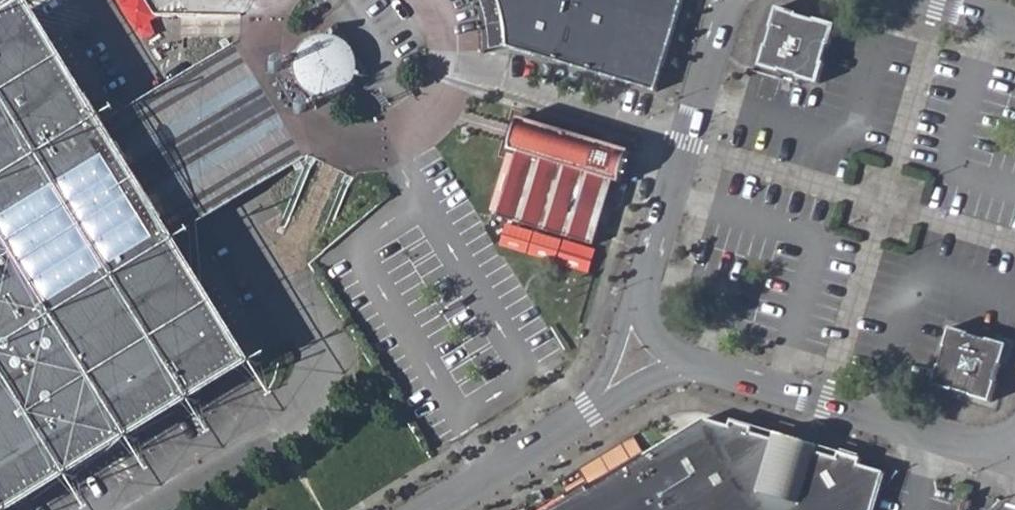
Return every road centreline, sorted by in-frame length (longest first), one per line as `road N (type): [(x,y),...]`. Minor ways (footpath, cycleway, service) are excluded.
road 1 (unclassified): [(684,359),(974,446),(1014,435)]
road 2 (unclassified): [(721,17),(641,294)]
road 3 (unclassified): [(426,509),(588,408)]
road 4 (unclassified): [(641,294),(588,408)]

